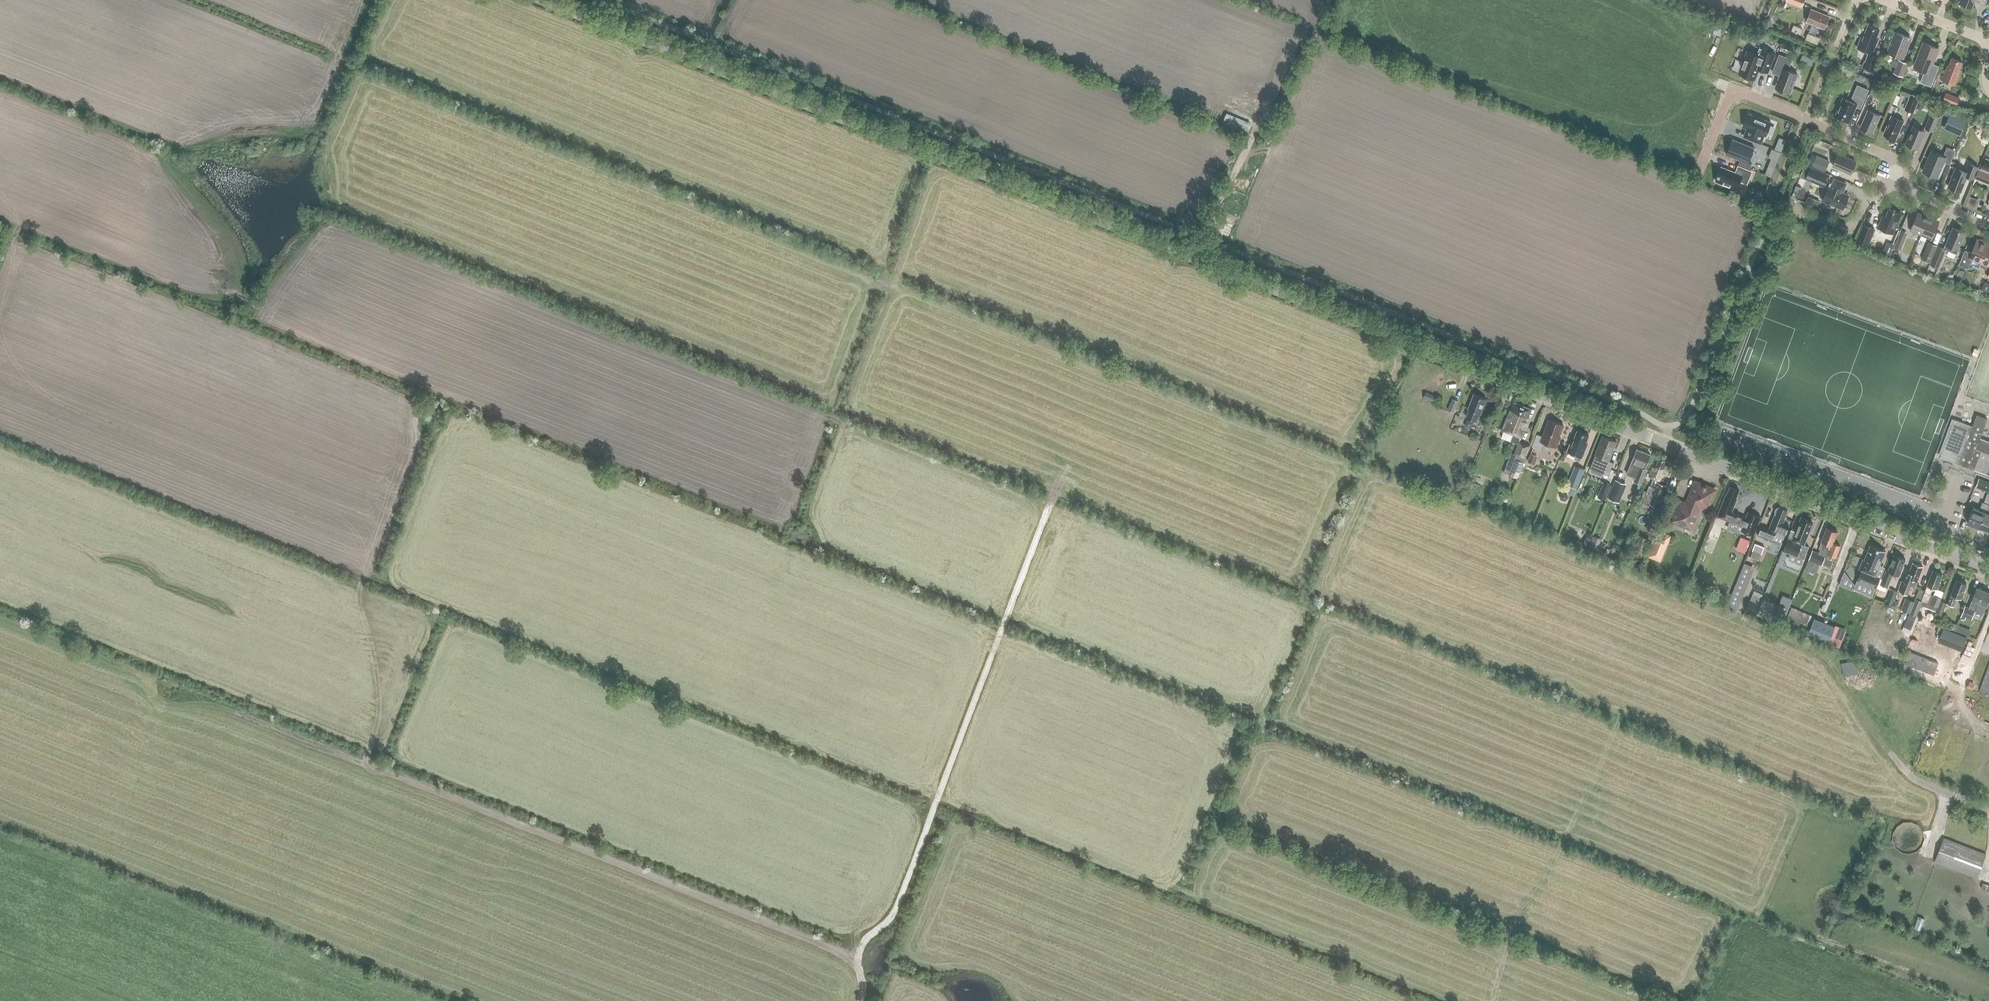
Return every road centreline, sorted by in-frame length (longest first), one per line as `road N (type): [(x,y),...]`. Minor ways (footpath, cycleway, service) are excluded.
road 1 (tertiary): [(1988,568),(541,0)]
road 2 (residential): [(1701,167),(1731,90),(1885,155),(1898,187)]
road 3 (track): [(1988,815),(1904,771),(1857,694)]
road 4 (residential): [(1789,217),(1849,227),(1872,196),(1898,187)]
road 5 (track): [(1988,619),(1961,702),(1983,729)]

